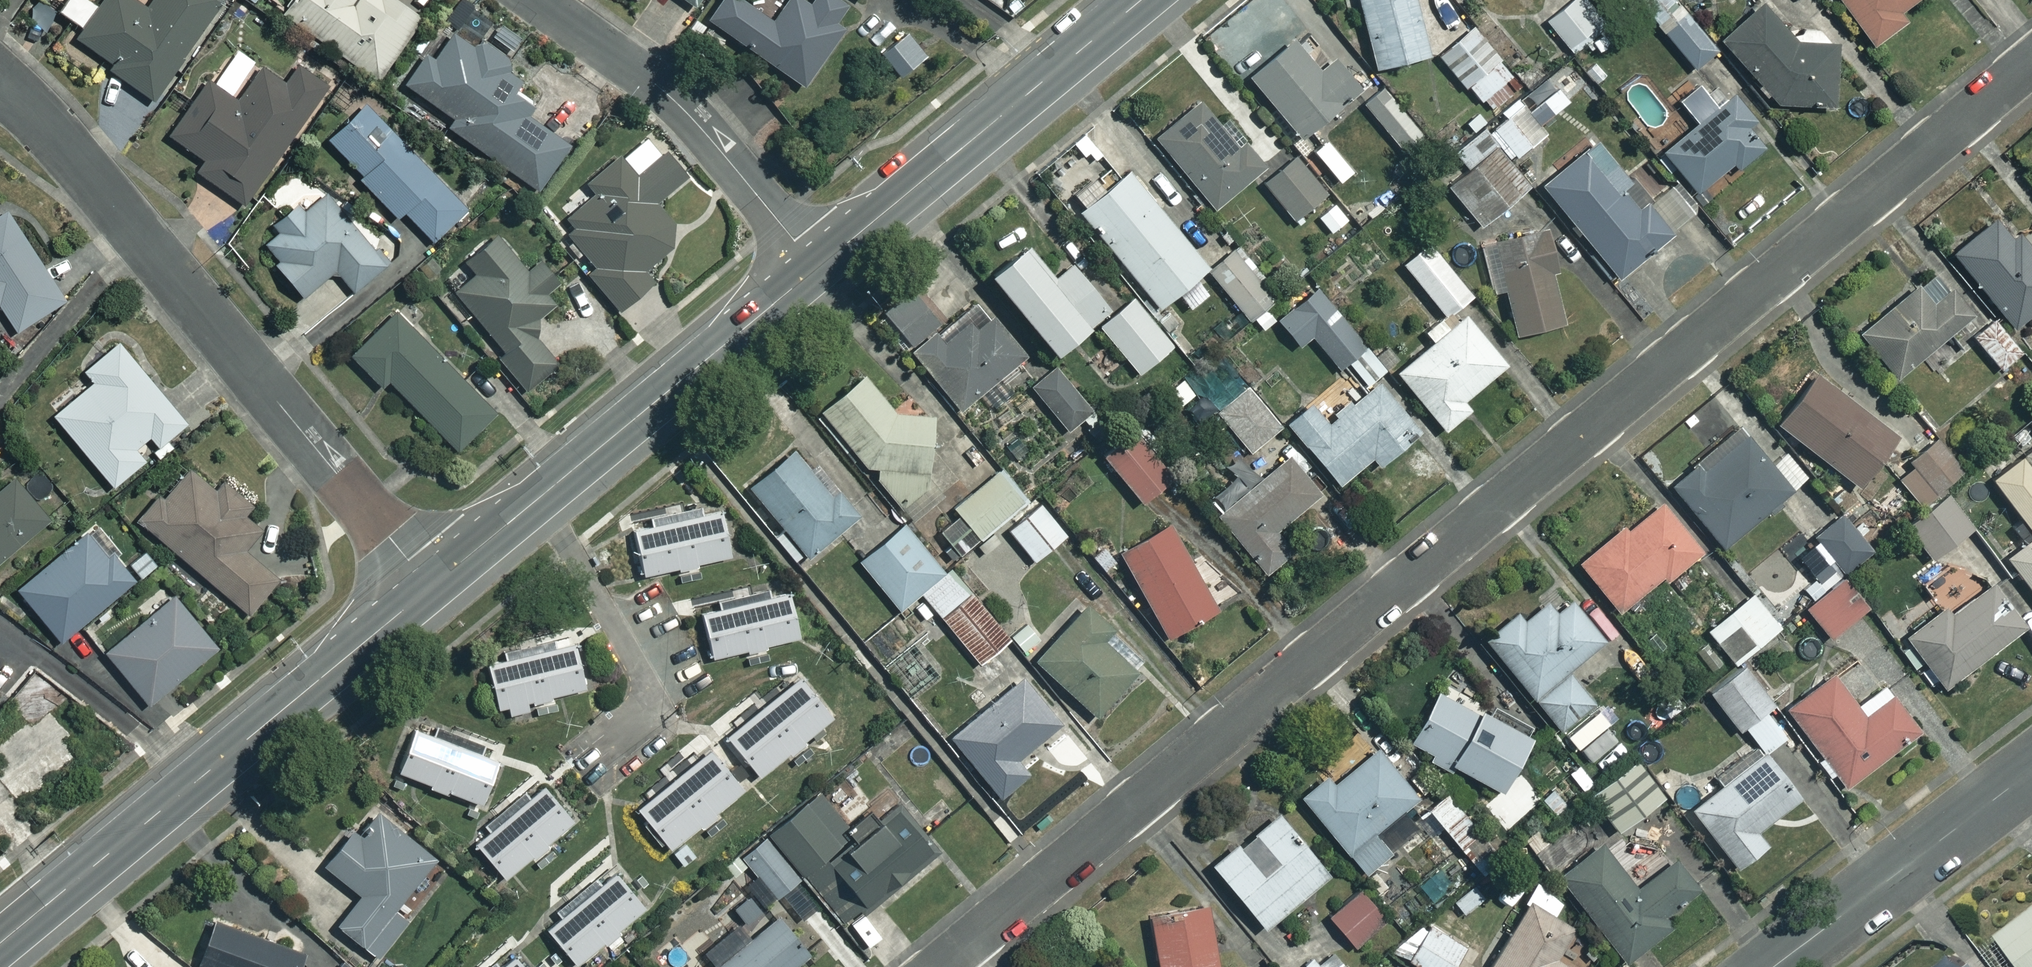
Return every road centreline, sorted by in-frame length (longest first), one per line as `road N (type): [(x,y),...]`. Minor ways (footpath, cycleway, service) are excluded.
road 1 (residential): [(2031,61),(937,966)]
road 2 (residential): [(0,80),(83,164),(430,588)]
road 3 (tertiary): [(0,944),(430,588)]
road 4 (tertiary): [(430,588),(815,270)]
road 5 (tertiary): [(815,270),(1142,0)]
road 6 (residential): [(538,0),(684,110),(815,270)]
road 7 (residential): [(1775,966),(2031,772)]

